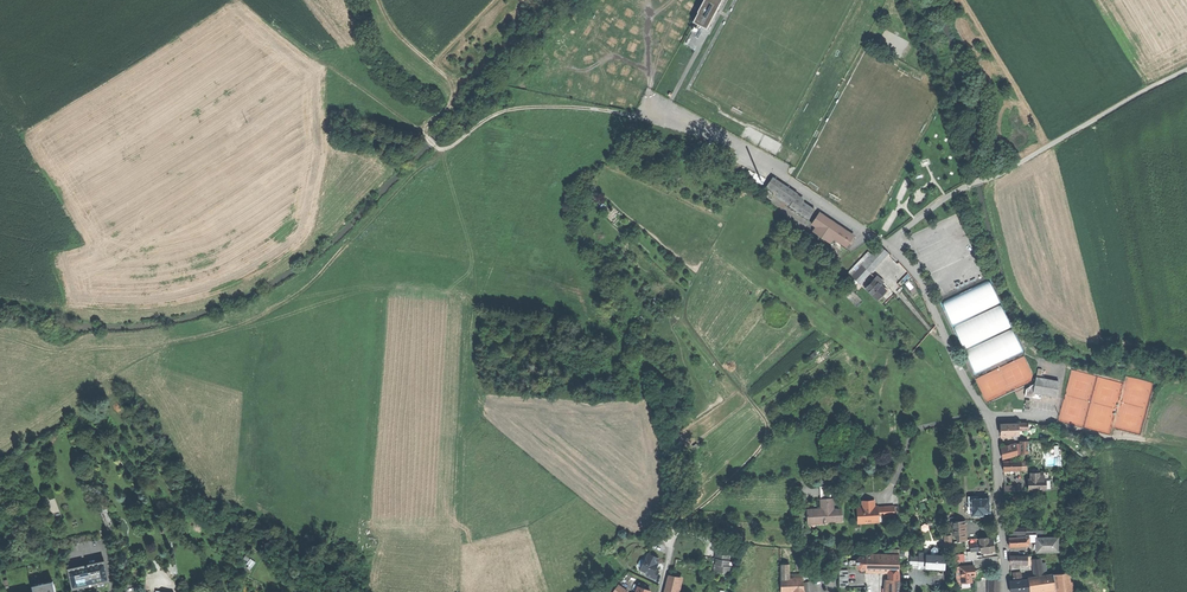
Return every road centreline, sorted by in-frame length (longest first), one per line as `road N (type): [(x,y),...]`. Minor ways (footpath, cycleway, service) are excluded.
road 1 (residential): [(1006,591),(995,437),(918,272),(889,244),(780,173),(651,104)]
road 2 (track): [(0,337),(59,350),(144,350),(262,319),(324,279),(441,149)]
road 3 (track): [(651,104),(636,115),(512,110),(441,149),(420,131),(424,118),(454,99),(455,88),(393,27),(381,0)]
road 4 (track): [(889,244),(943,199),(1186,69)]
road 5 (track): [(693,334),(767,430),(753,457),(672,529),(669,556)]
road 6 (track): [(964,0),(1050,144)]

